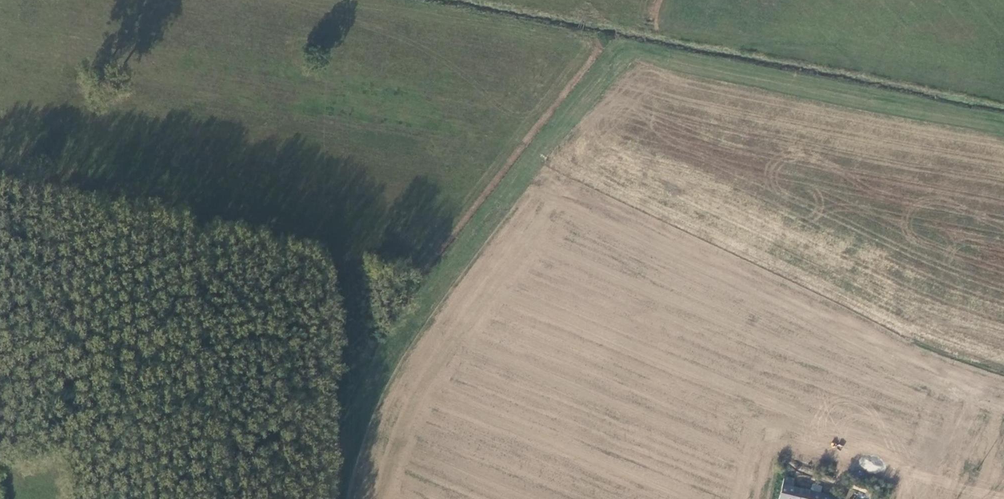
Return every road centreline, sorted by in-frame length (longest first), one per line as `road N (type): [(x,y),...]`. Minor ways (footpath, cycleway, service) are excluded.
road 1 (track): [(1003,127),(624,56),(392,342),(339,473)]

